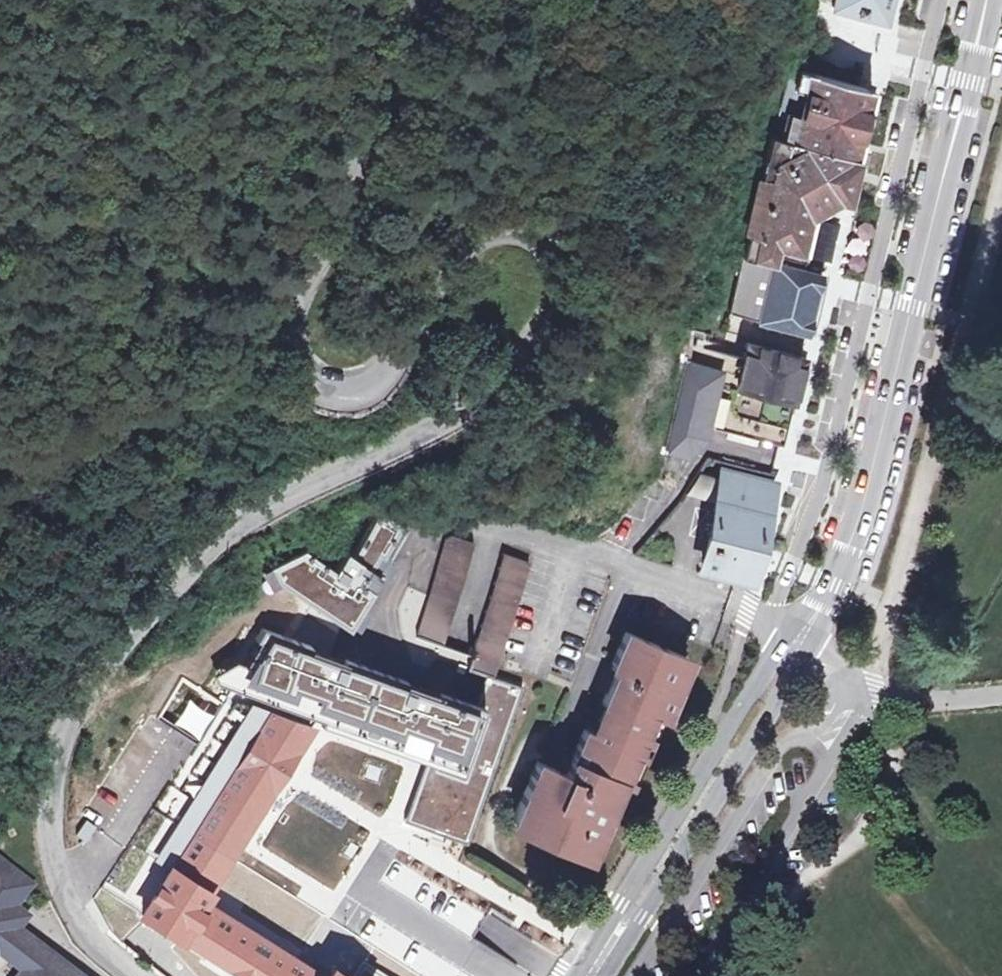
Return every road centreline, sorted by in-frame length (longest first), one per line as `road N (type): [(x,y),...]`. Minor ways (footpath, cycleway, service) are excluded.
road 1 (tertiary): [(437,0),(300,312),(307,367),(338,390),(382,380),(456,267),(492,245),(530,242),(545,250),(560,278),(556,317),(534,354),(478,408),(300,484),(234,530),(180,582),(73,718),(56,775),(70,894),(85,927),(149,975)]
road 2 (secondary): [(986,0),(849,547),(796,643)]
road 3 (residential): [(940,0),(819,500),(770,620)]
road 4 (secondary): [(796,643),(590,975)]
road 5 (residential): [(770,620),(475,520)]

